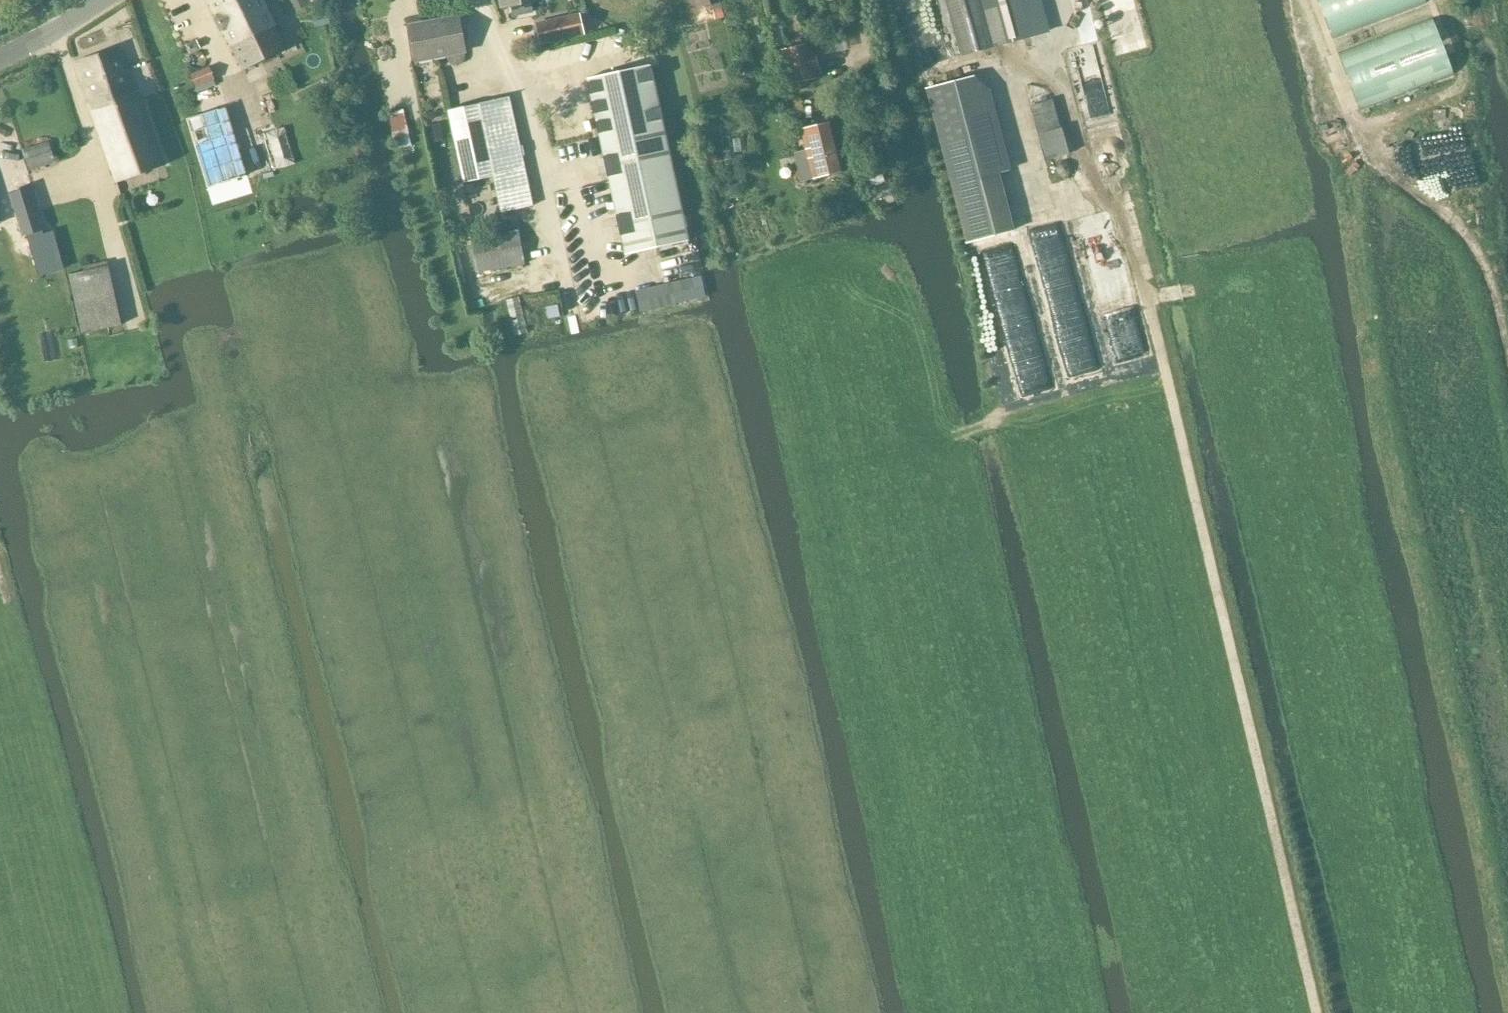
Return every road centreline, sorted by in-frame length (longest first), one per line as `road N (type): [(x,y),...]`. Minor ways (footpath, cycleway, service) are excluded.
road 1 (track): [(1317,1012),(1137,248),(1087,174)]
road 2 (track): [(1149,300),(992,423),(917,447)]

